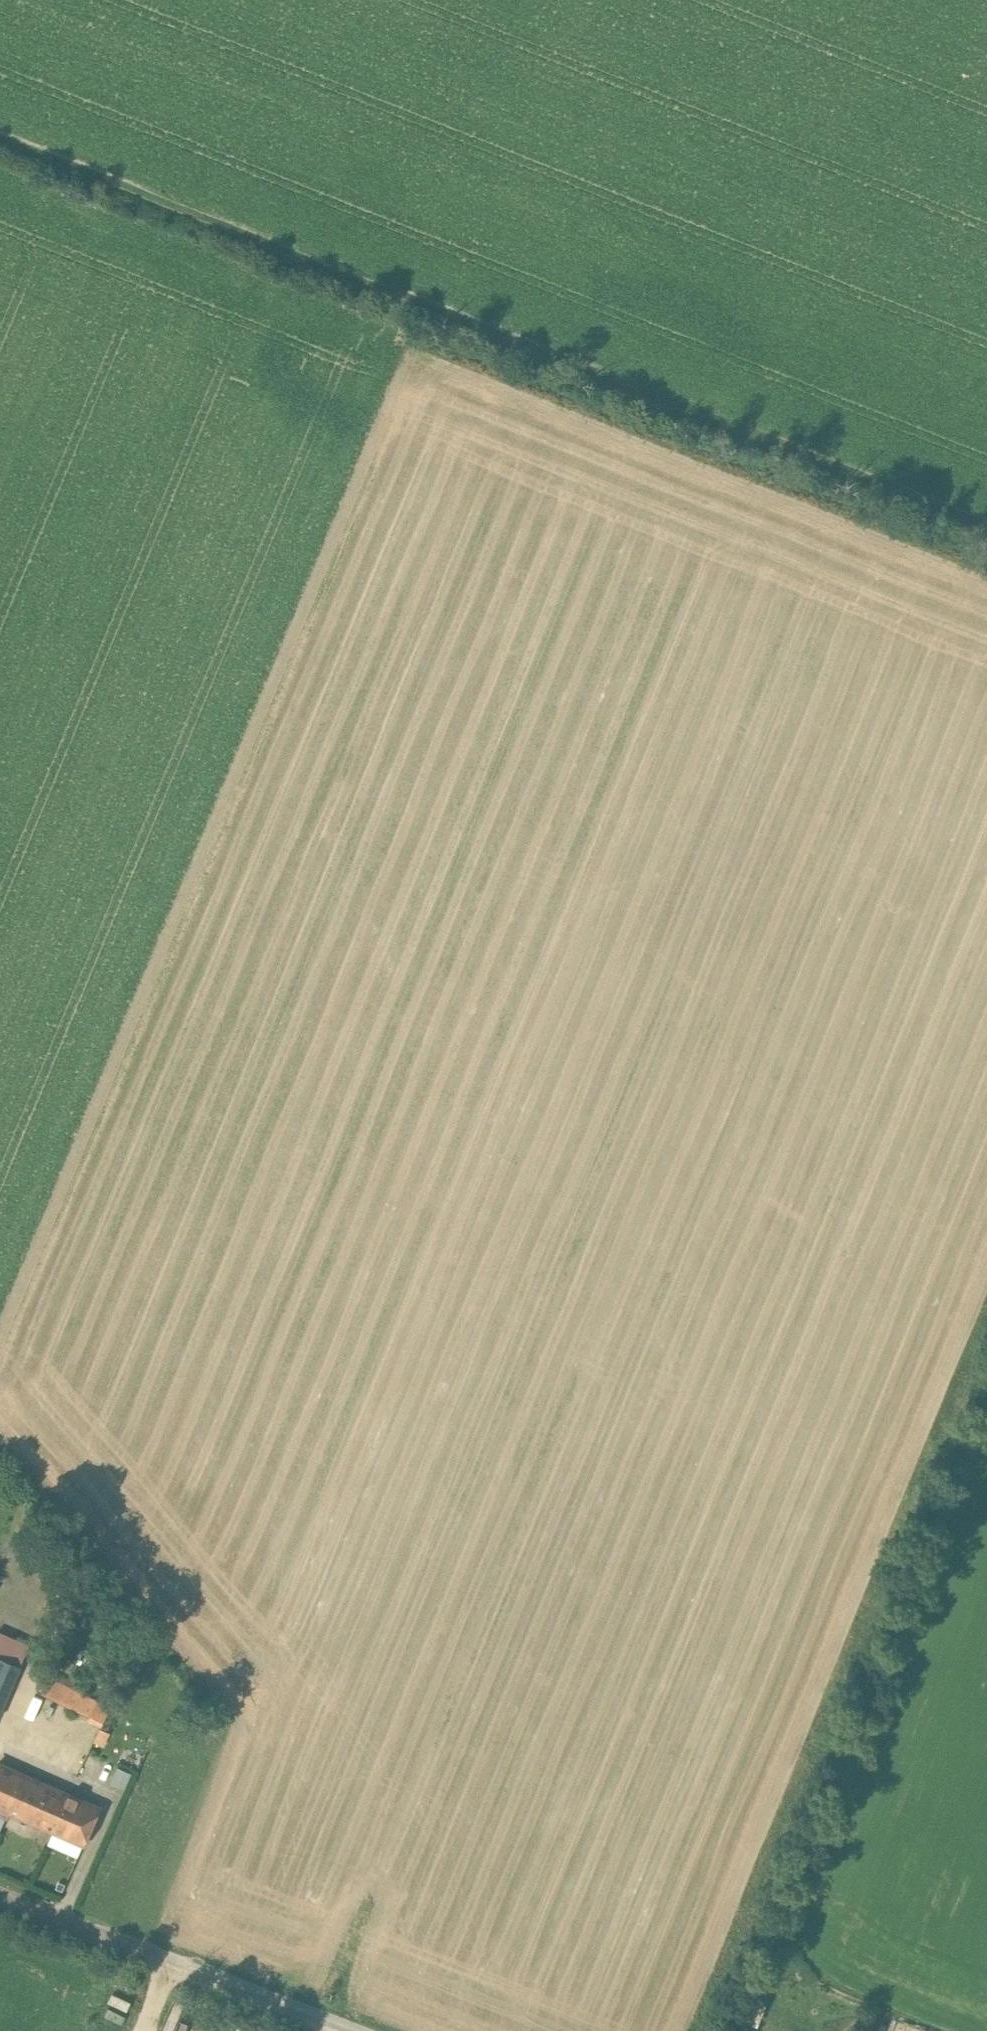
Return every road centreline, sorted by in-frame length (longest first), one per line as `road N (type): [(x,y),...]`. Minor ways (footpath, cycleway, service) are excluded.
road 1 (track): [(0,139),(986,531)]
road 2 (unclassified): [(334,2030),(0,1899)]

